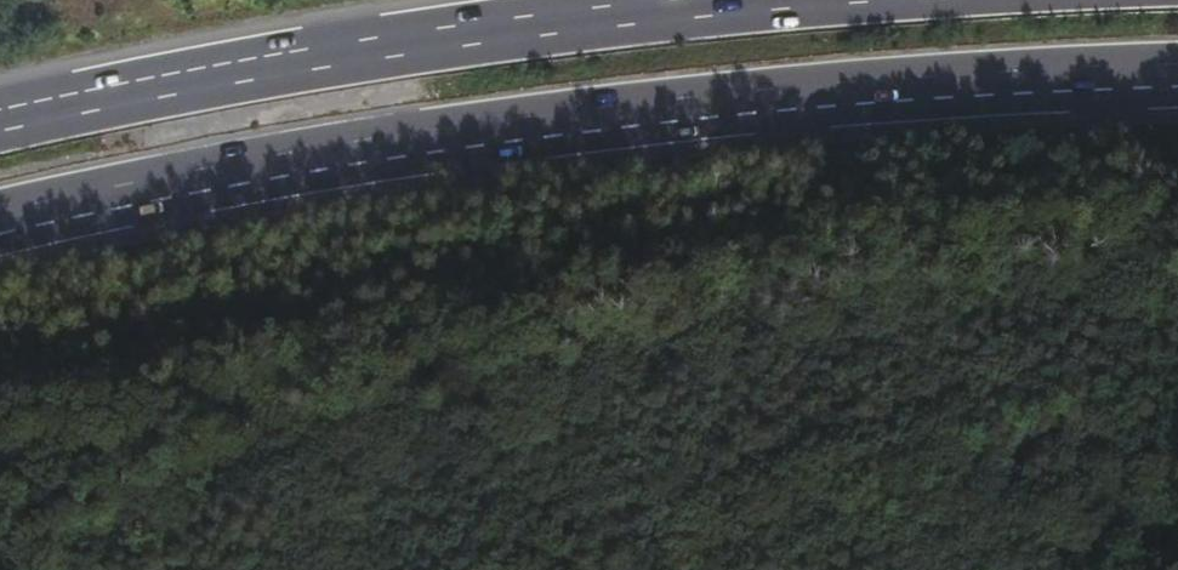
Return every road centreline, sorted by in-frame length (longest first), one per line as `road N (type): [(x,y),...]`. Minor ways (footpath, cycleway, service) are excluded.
road 1 (trunk): [(0,218),(484,121),(972,81),(1177,75)]
road 2 (trunk): [(778,0),(301,60),(0,126)]

